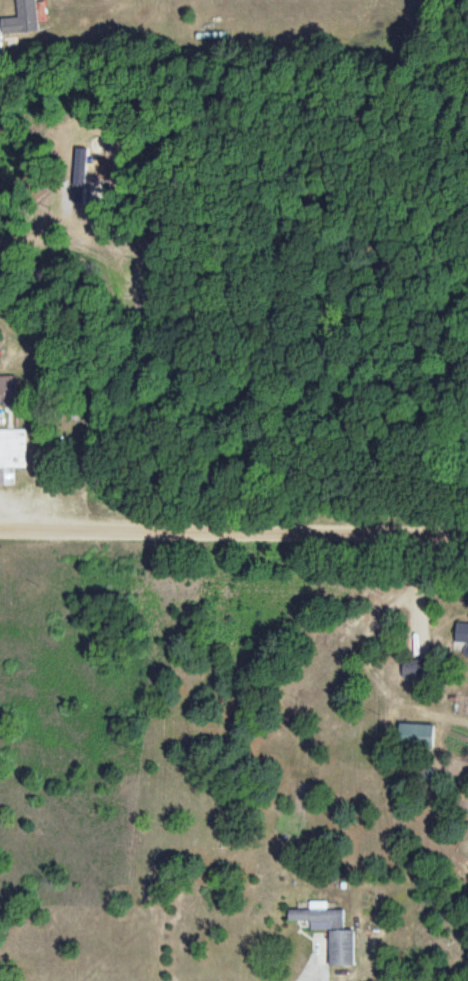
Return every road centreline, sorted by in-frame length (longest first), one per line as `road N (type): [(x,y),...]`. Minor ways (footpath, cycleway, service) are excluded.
road 1 (residential): [(0,511),(467,525)]
road 2 (track): [(117,301),(41,254),(0,250)]

